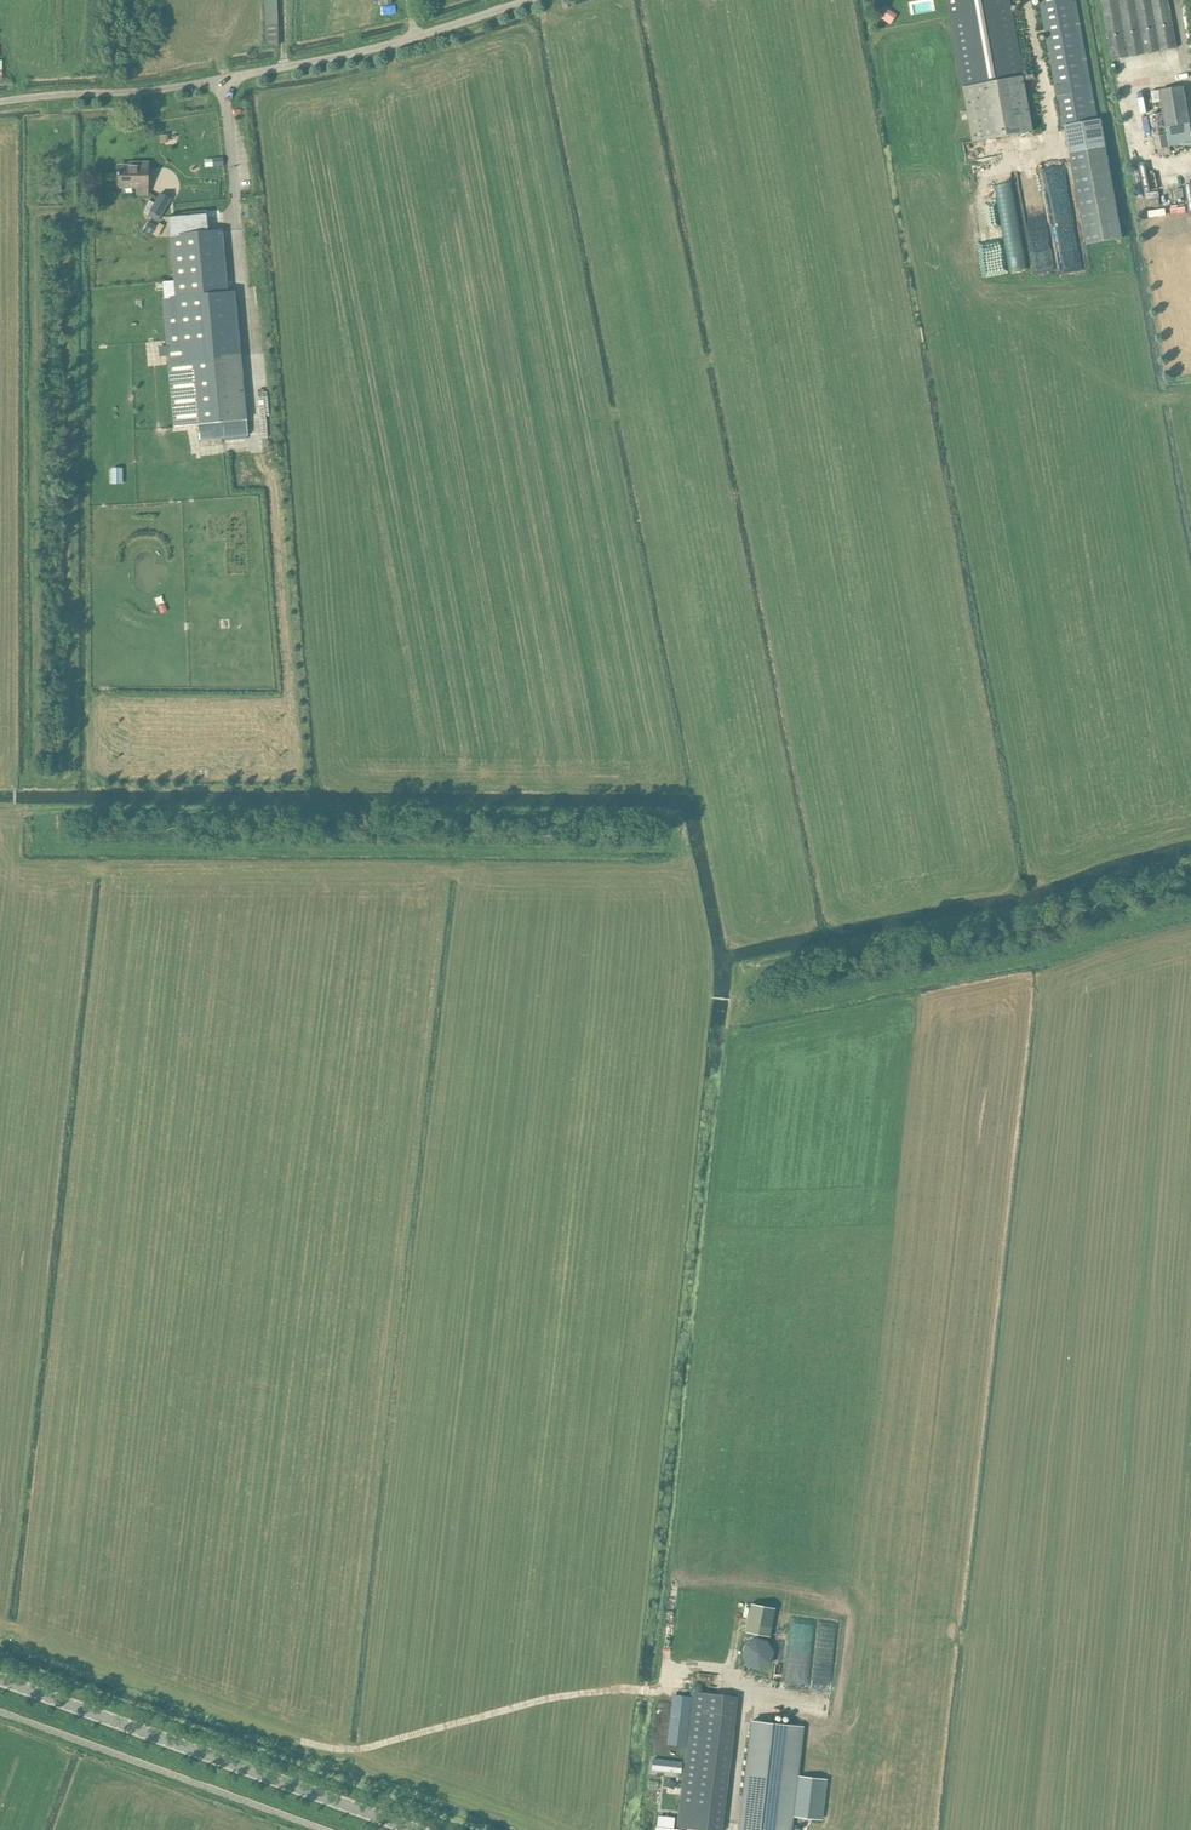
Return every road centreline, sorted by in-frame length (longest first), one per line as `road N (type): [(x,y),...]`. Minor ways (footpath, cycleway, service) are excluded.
road 1 (unclassified): [(0,102),(227,78),(383,46),(527,0)]
road 2 (track): [(728,1673),(684,1667),(660,1691),(542,1700),(365,1749),(303,1744)]
road 3 (tertiary): [(415,1829),(0,1681)]

